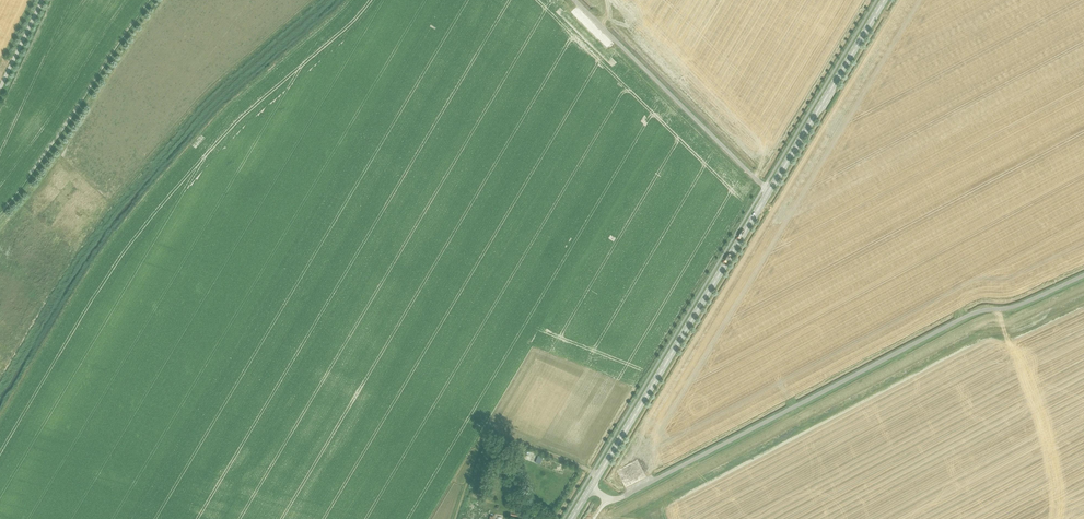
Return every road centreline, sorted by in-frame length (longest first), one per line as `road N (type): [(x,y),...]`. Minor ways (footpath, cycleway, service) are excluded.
road 1 (unclassified): [(590,488),(623,497),(969,315),(1019,306),(1083,276)]
road 2 (secondary): [(590,488),(771,188)]
road 3 (unclassified): [(771,188),(759,193),(760,183),(574,0)]
road 4 (track): [(156,0),(0,220)]
road 5 (secondary): [(771,188),(884,0)]

